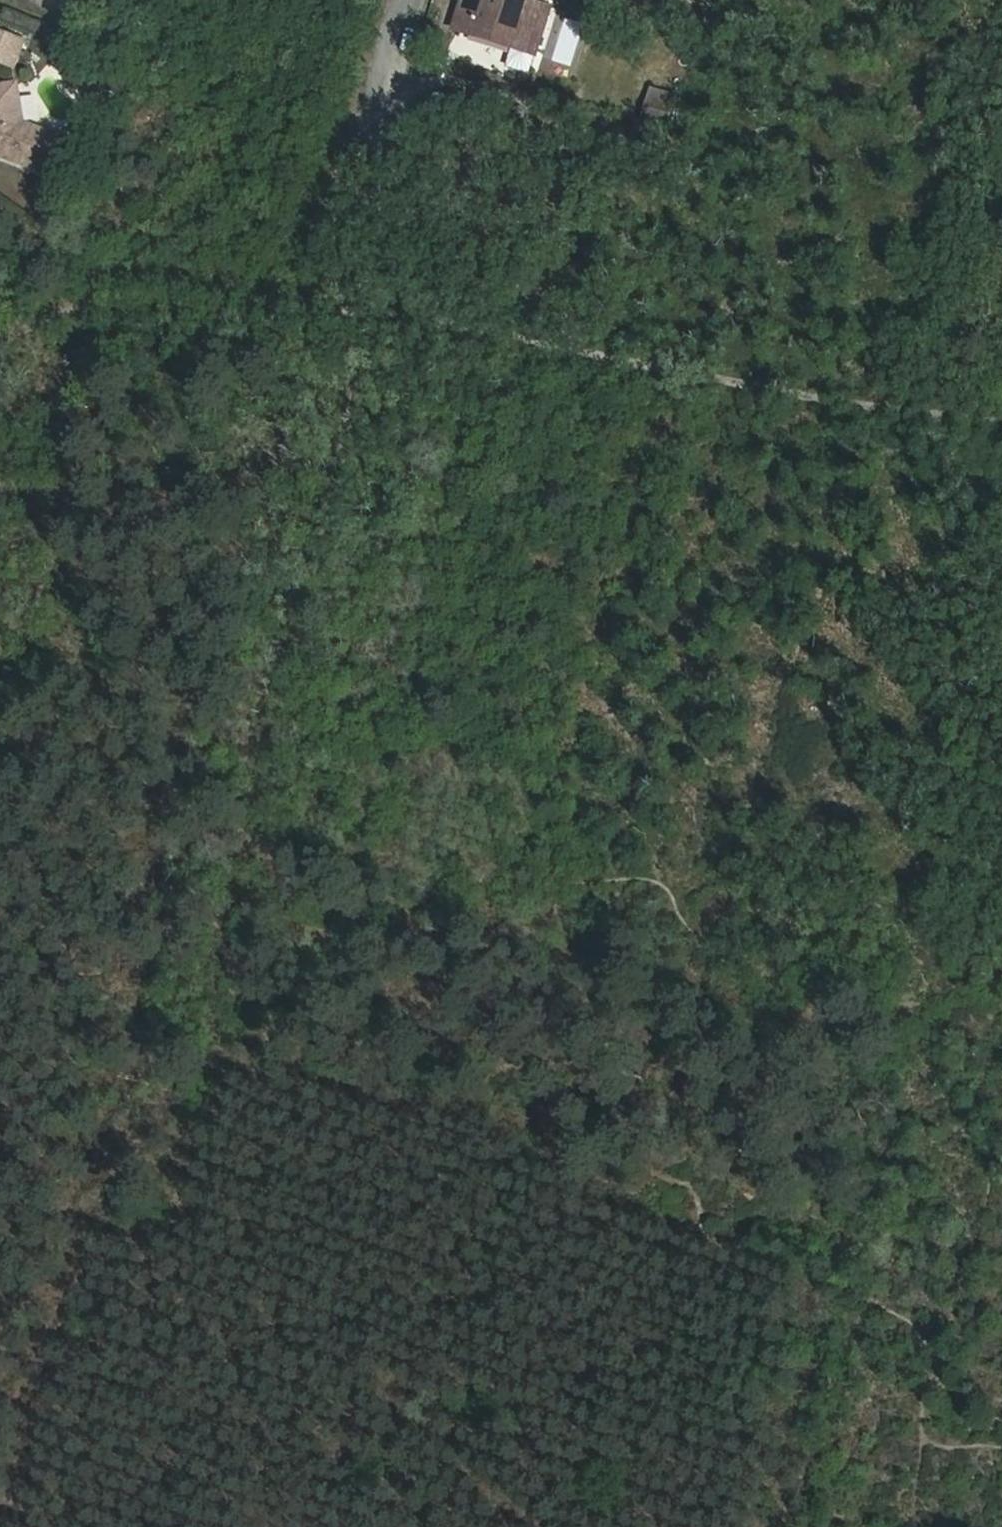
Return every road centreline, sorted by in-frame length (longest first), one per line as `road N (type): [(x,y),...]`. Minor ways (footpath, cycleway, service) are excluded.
road 1 (track): [(1001,424),(859,395),(569,357),(336,308),(138,296),(0,337)]
road 2 (residential): [(347,232),(415,0)]

